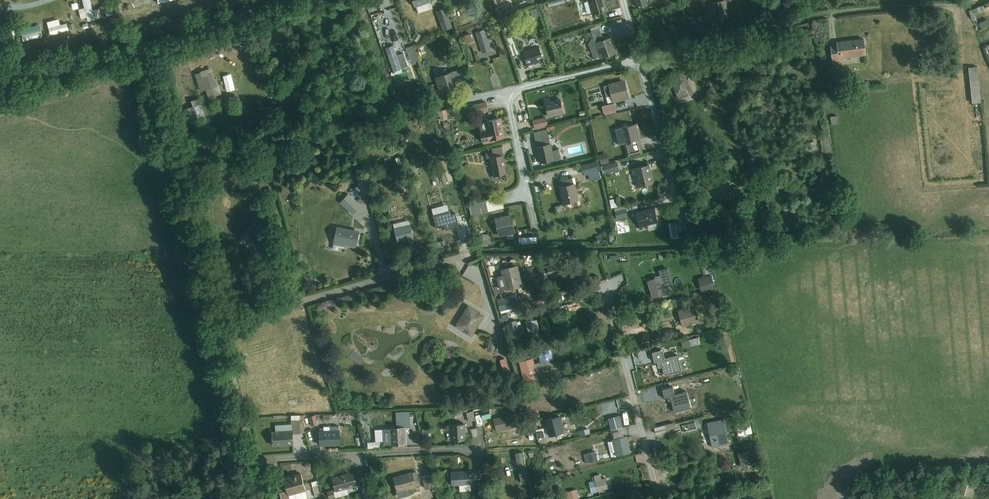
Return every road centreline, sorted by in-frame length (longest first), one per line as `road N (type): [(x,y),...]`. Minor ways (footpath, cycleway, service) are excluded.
road 1 (residential): [(140,44),(219,327)]
road 2 (residential): [(461,259),(219,327)]
road 3 (residential): [(529,191),(512,96),(642,59)]
road 4 (residential): [(605,285),(660,498)]
road 5 (residential): [(472,447),(256,460)]
road 6 (residential): [(140,44),(272,0)]
road 7 (residential): [(219,327),(256,460)]
road 8 (residential): [(16,72),(140,44)]

